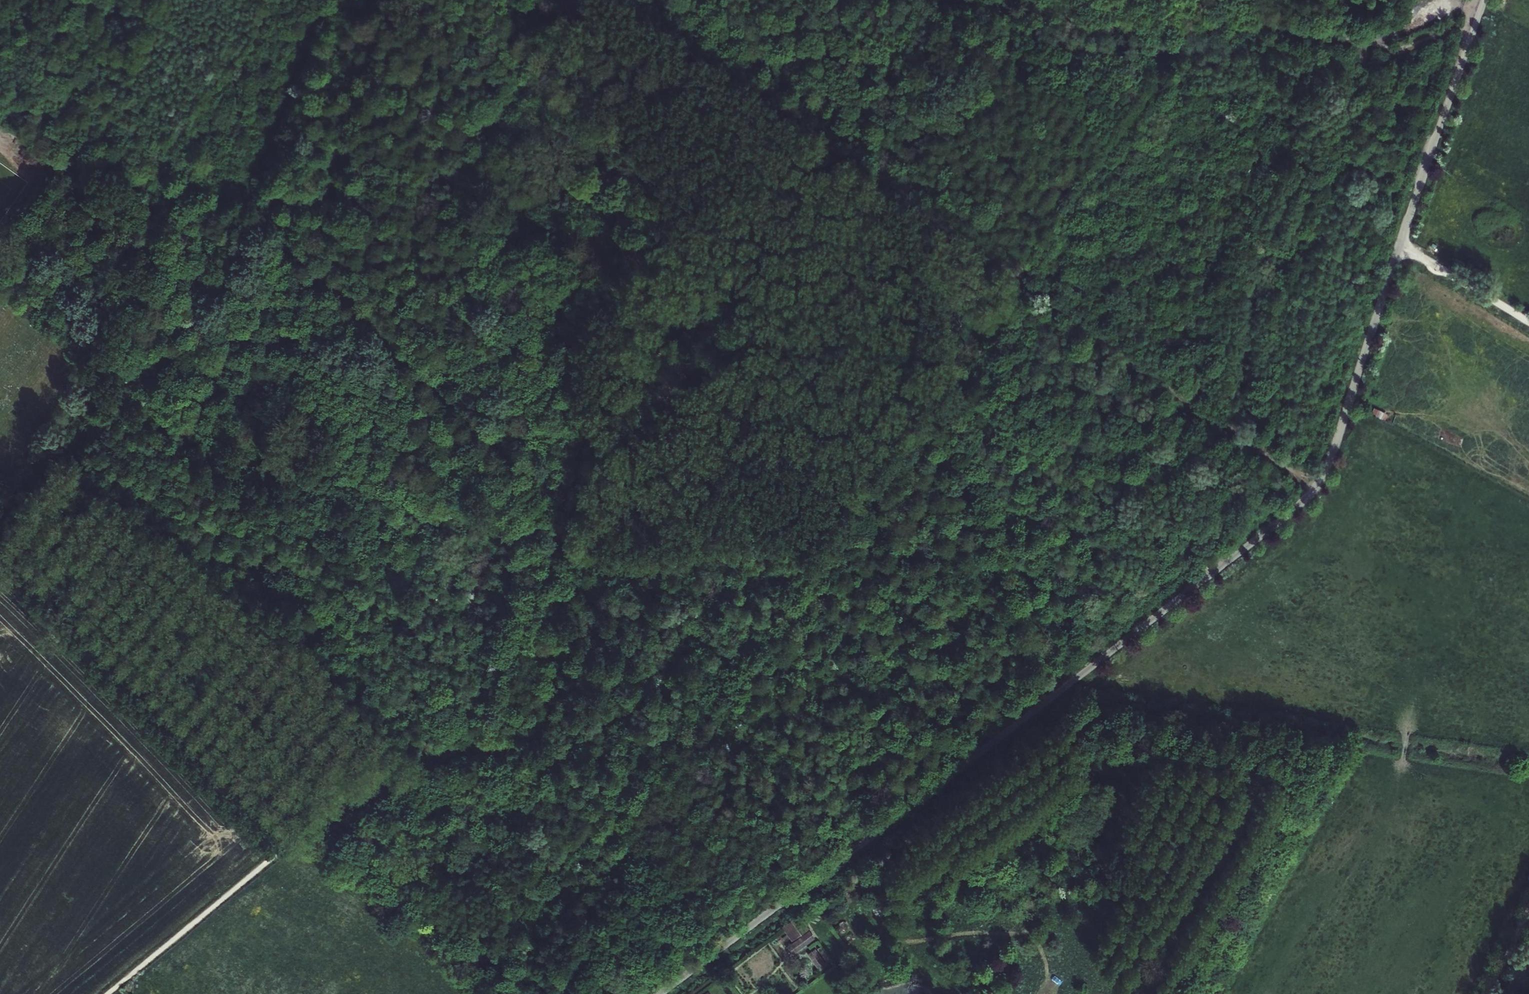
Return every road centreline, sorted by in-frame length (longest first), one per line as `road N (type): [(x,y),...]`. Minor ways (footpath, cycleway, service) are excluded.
road 1 (residential): [(660,993),(1315,488),(1482,0)]
road 2 (track): [(112,993),(273,855)]

